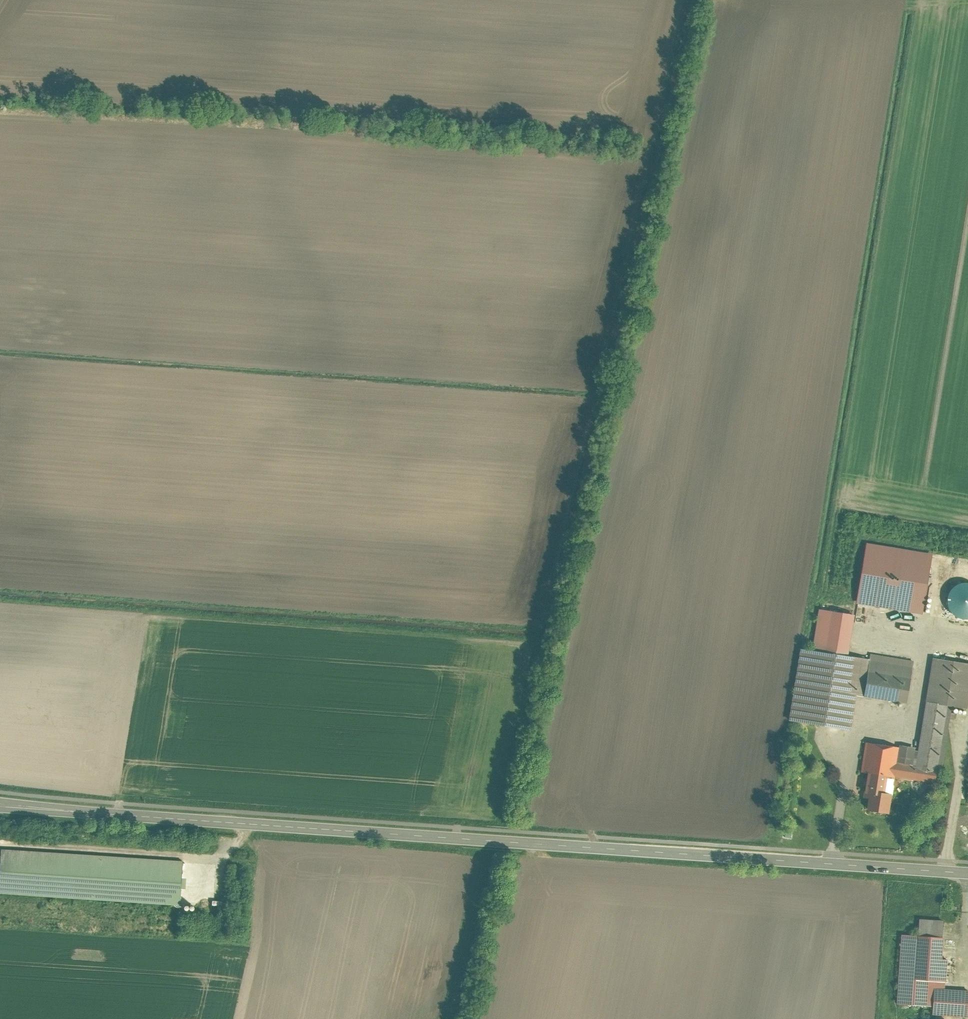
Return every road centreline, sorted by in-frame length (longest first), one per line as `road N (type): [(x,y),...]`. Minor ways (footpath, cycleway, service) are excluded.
road 1 (tertiary): [(967,873),(0,805)]

